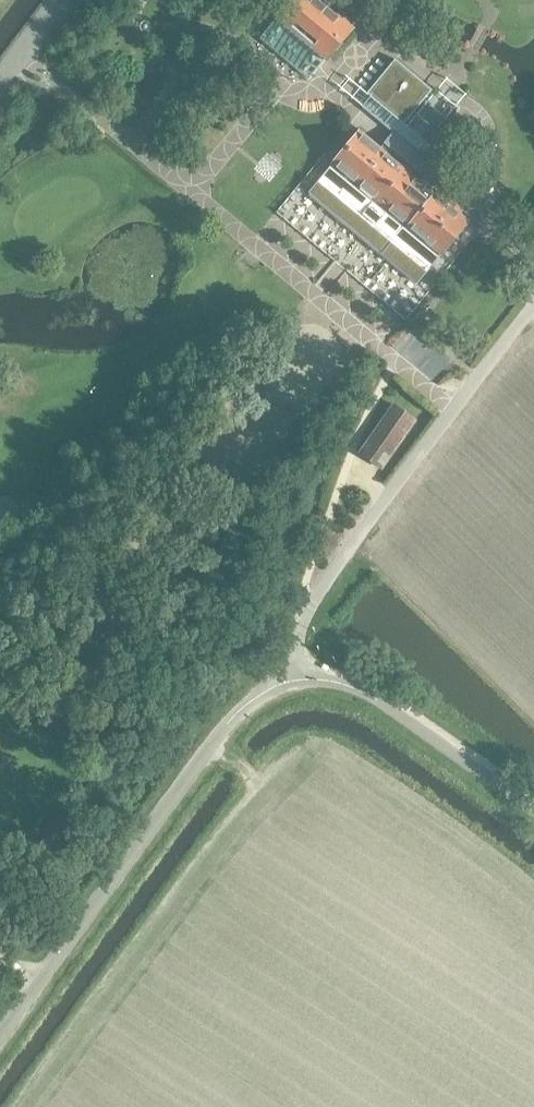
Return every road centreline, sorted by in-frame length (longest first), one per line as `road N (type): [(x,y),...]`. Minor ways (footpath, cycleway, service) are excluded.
road 1 (unclassified): [(0,1033),(183,779),(246,704),(291,679),(311,600),(533,302)]

